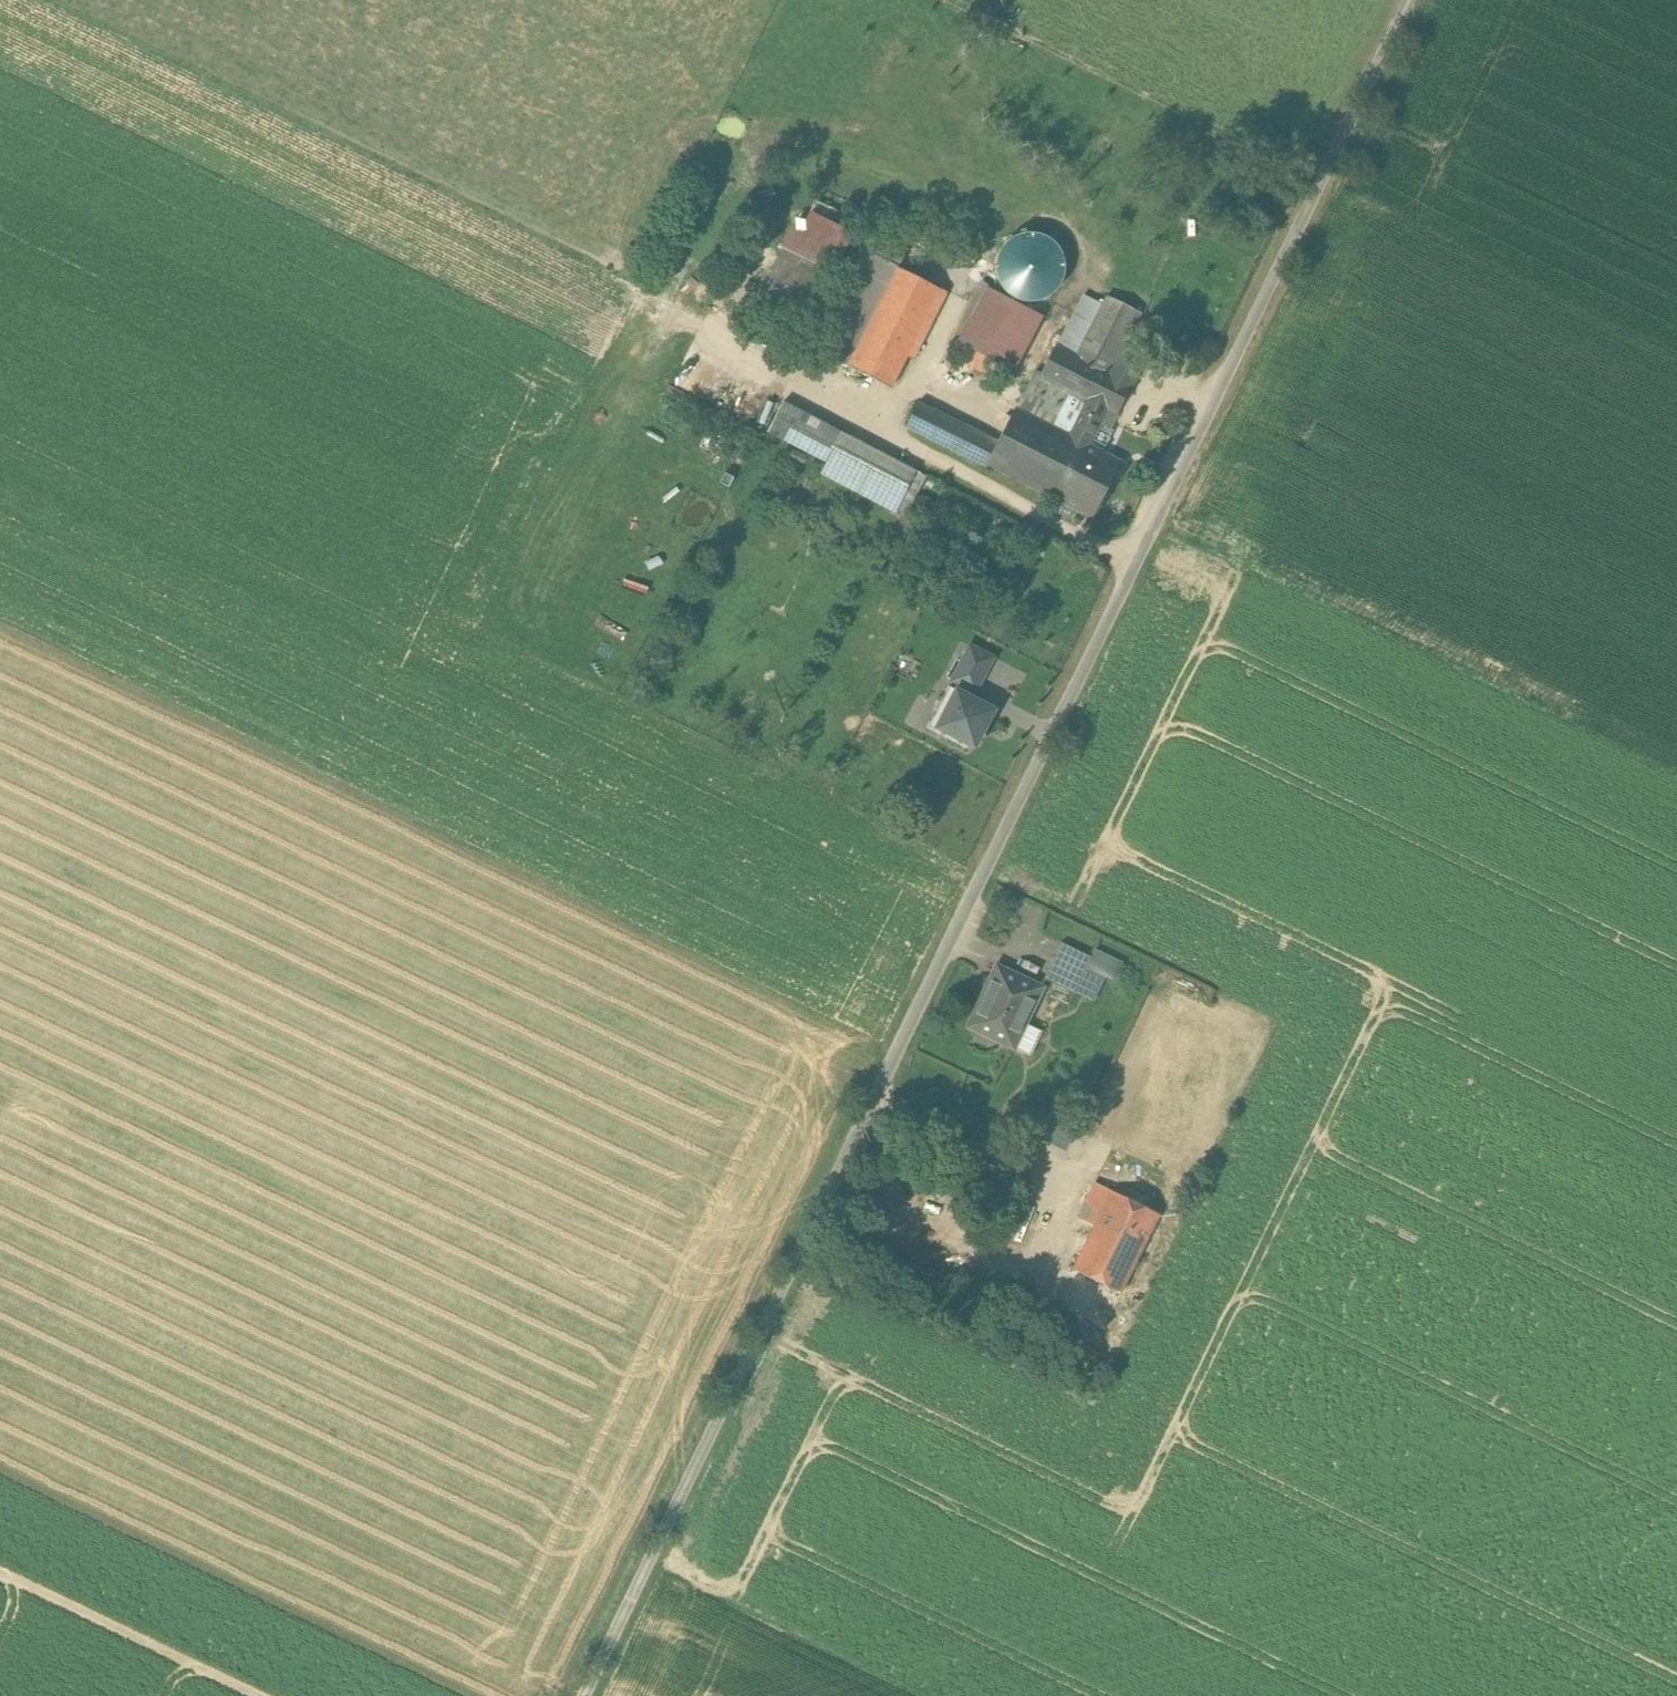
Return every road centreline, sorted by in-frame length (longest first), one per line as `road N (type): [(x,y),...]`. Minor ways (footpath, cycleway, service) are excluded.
road 1 (unclassified): [(1413,0),(587,1695)]

